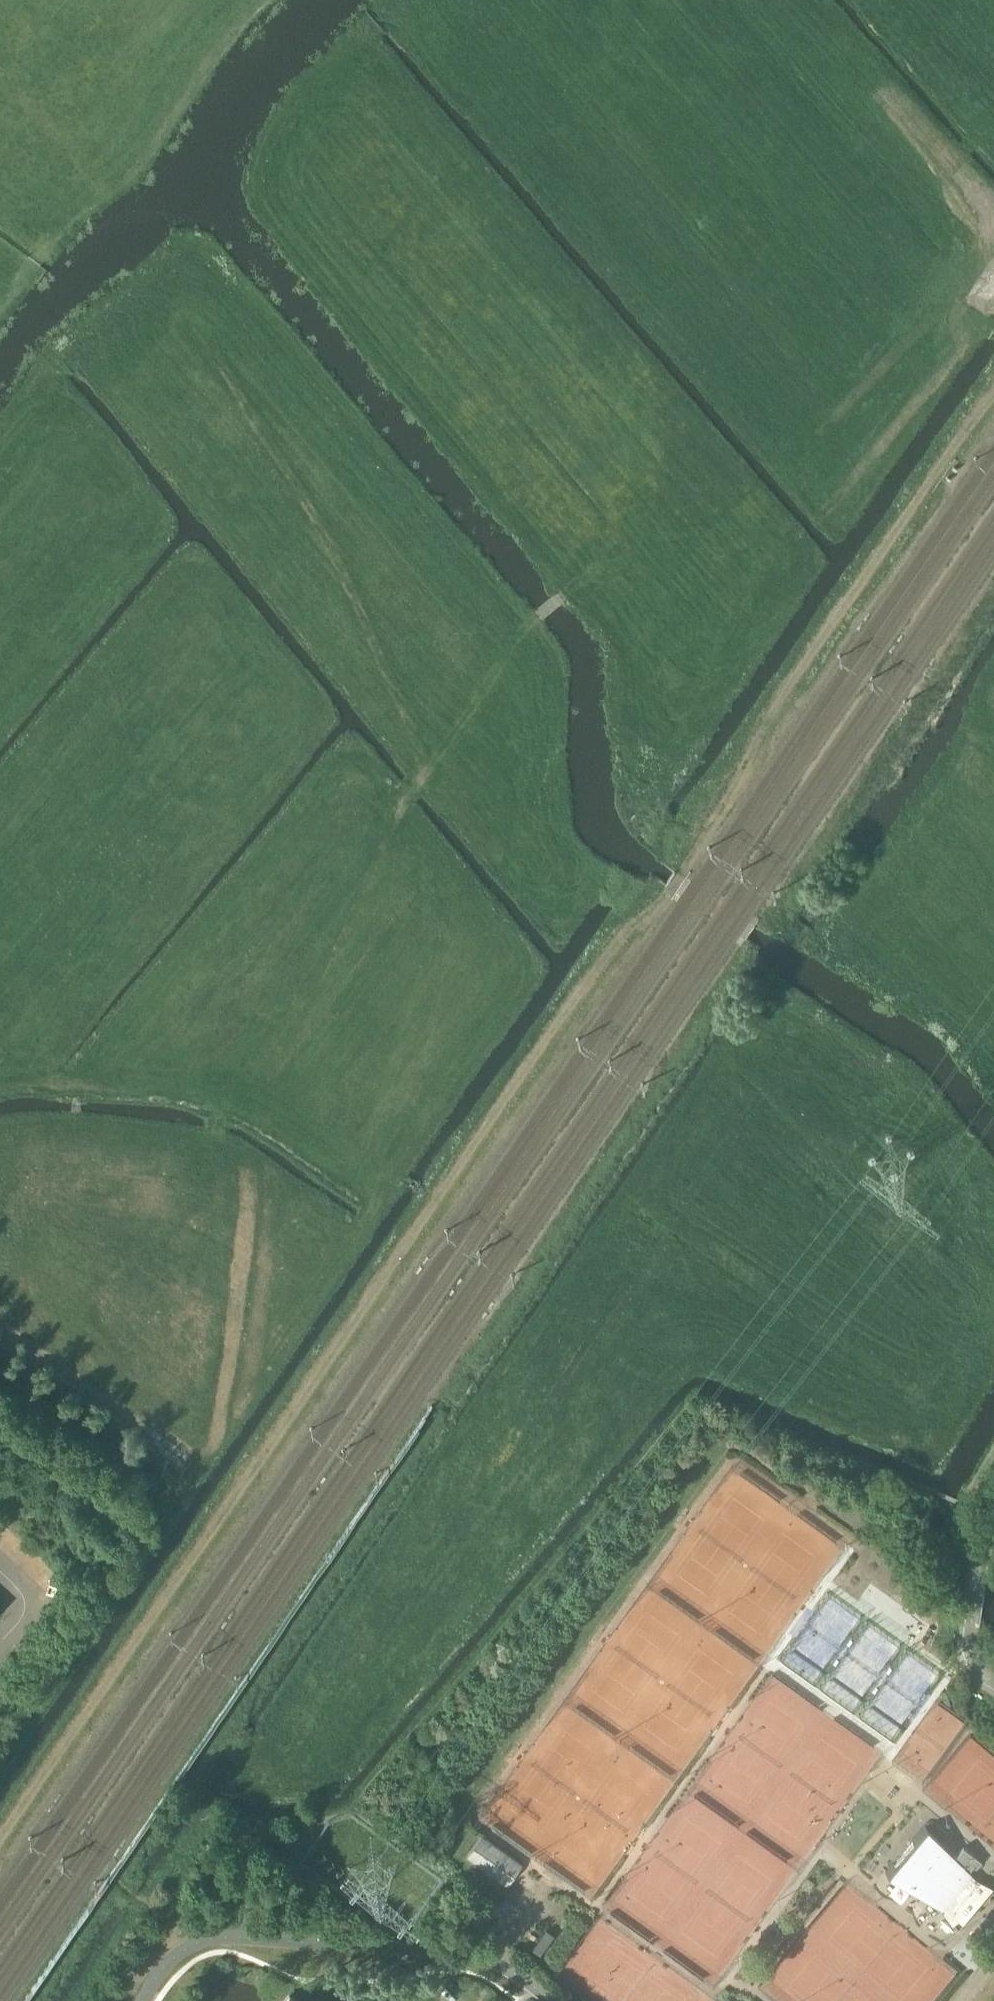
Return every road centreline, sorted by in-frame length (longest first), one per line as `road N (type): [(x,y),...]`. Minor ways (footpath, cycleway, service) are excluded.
road 1 (track): [(993,404),(0,1862)]

